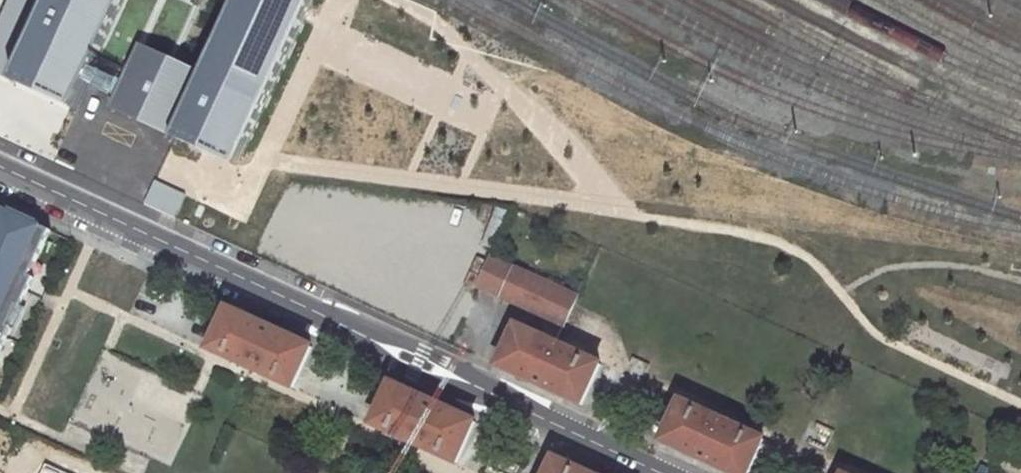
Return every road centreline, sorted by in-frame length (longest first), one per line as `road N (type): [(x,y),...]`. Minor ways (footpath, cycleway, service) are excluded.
road 1 (residential): [(0,168),(664,472)]

